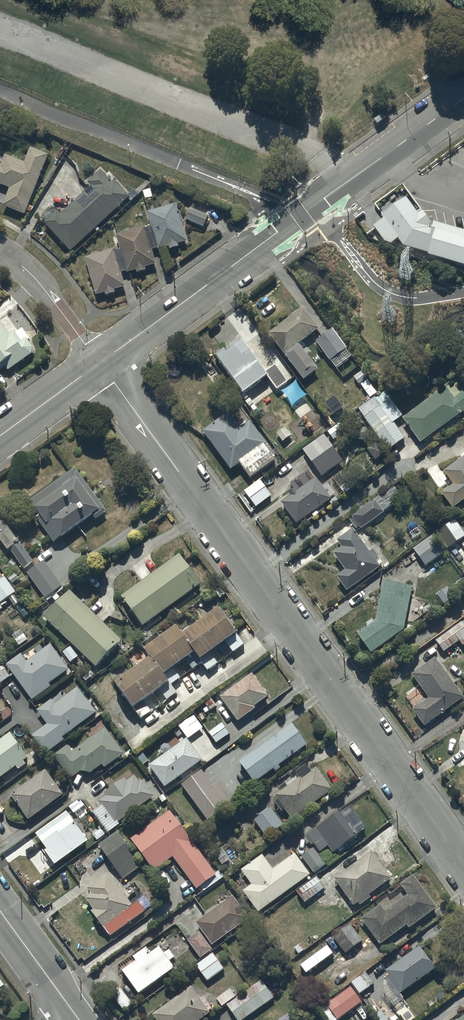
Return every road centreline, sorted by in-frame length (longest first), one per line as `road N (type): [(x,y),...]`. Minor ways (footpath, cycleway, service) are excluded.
road 1 (residential): [(100,363),(463,865)]
road 2 (tertiary): [(463,98),(100,363)]
road 3 (residential): [(100,363),(43,287),(0,249)]
road 4 (tertiary): [(0,910),(78,1018)]
road 5 (tertiary): [(100,363),(0,435)]

